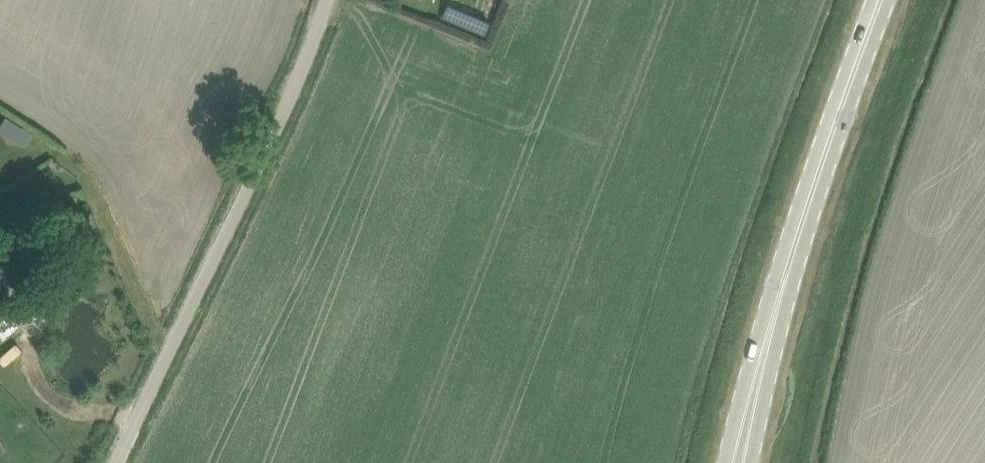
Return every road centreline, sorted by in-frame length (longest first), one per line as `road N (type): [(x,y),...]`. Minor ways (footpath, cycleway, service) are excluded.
road 1 (unclassified): [(117,462),(302,75),(327,0)]
road 2 (primary): [(739,462),(800,227),(881,0)]

